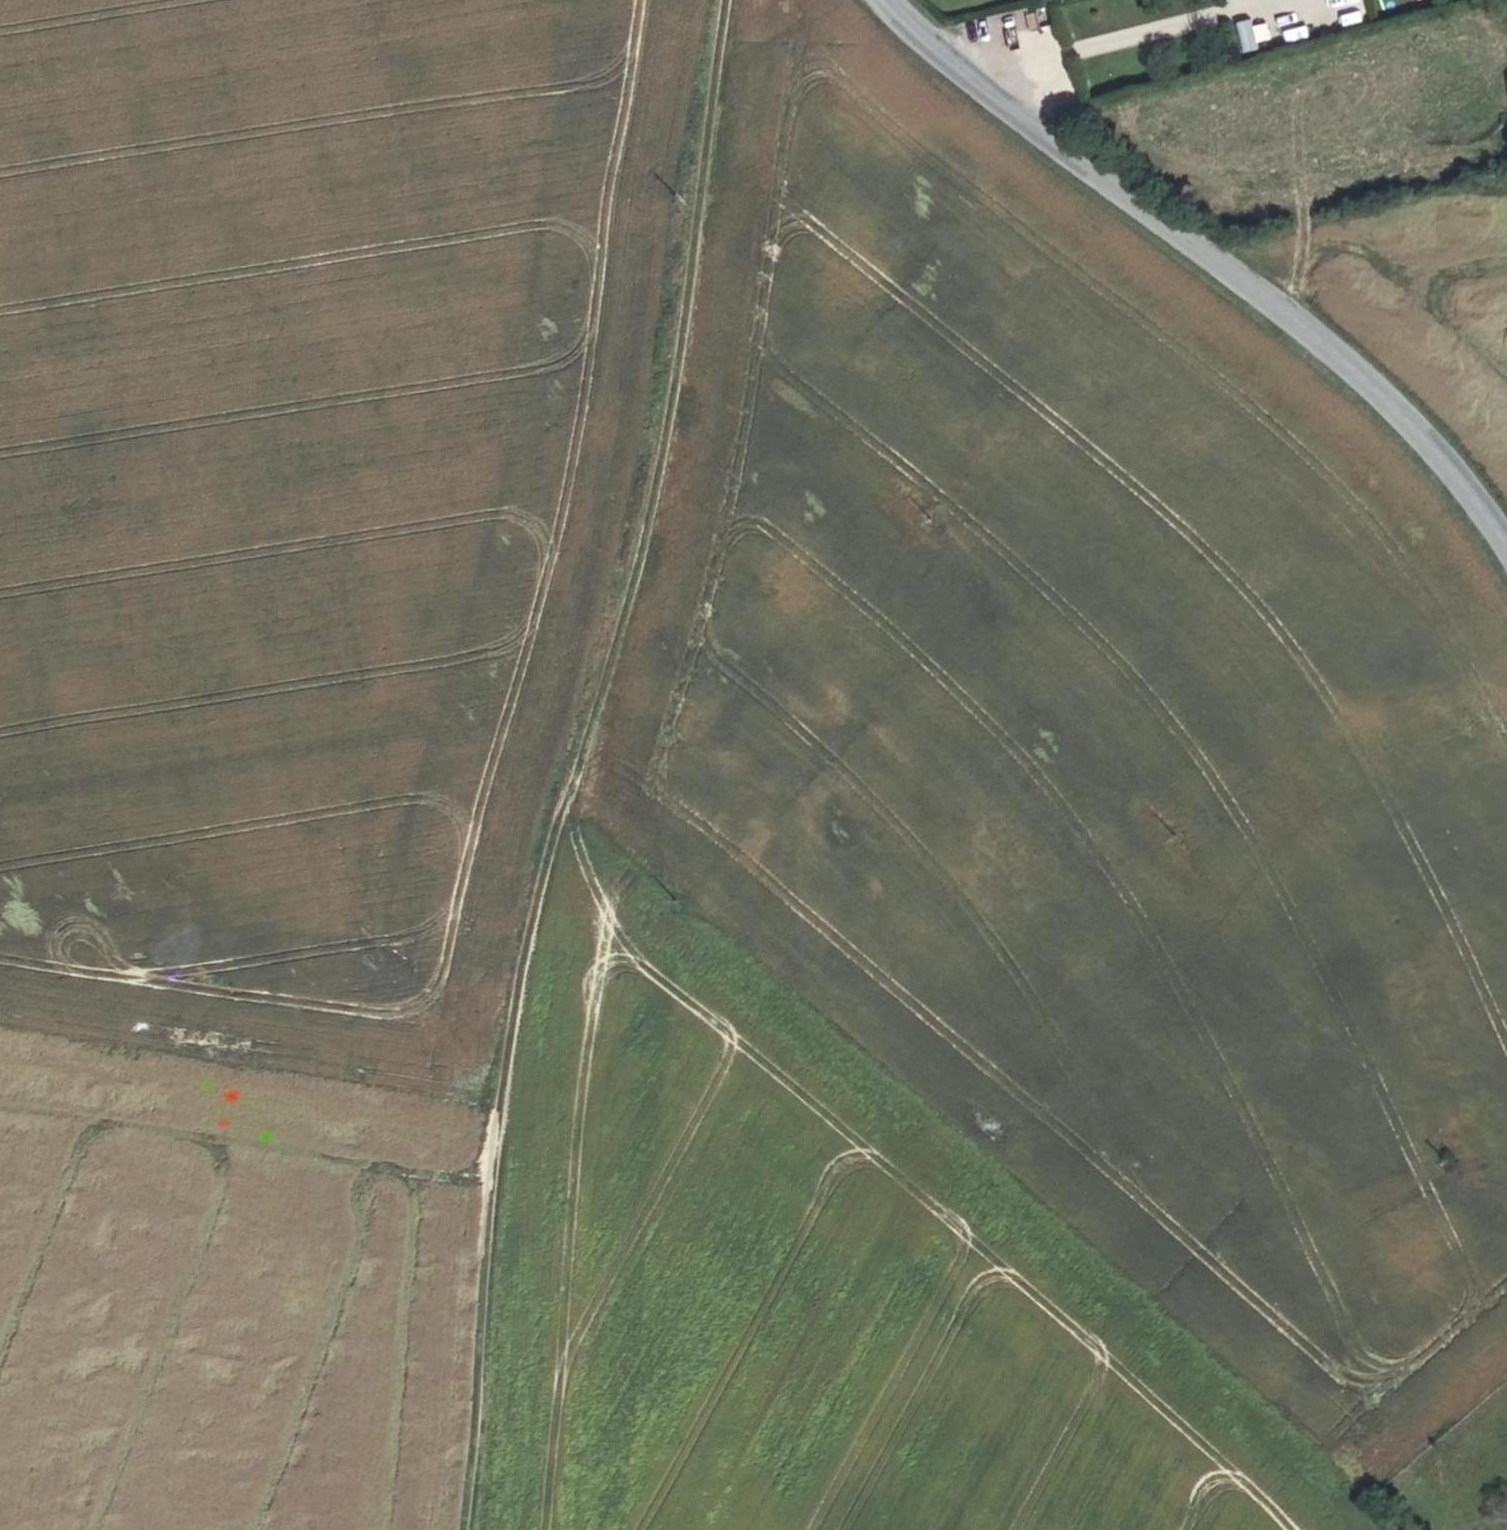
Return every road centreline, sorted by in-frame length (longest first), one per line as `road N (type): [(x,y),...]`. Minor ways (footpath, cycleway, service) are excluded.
road 1 (track): [(721,0),(662,401),(521,965),(495,1118),(472,1501)]
road 2 (secondary): [(1506,545),(1401,410),(888,0)]

